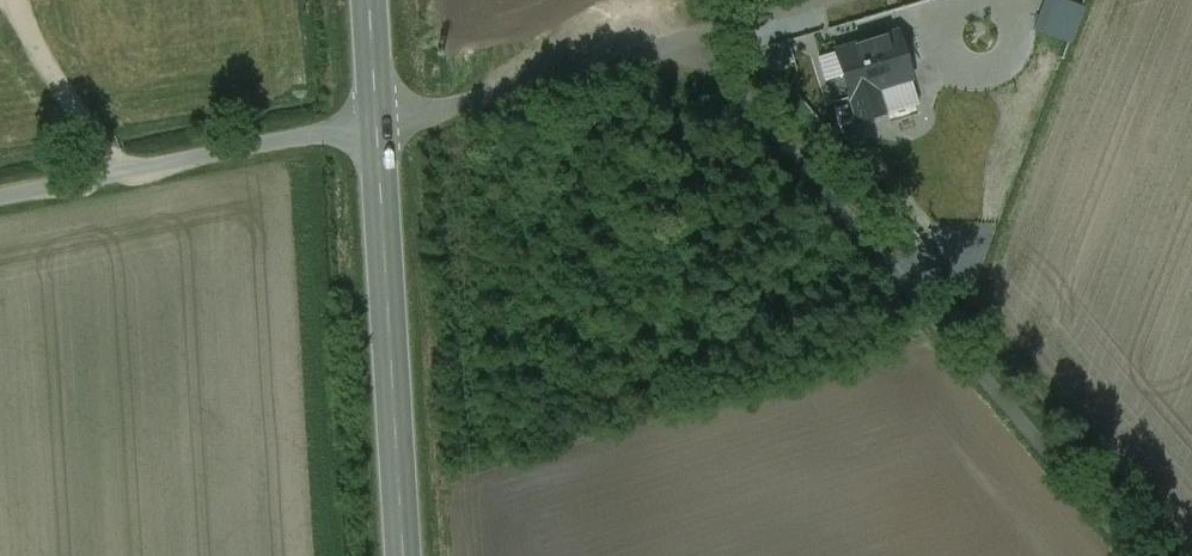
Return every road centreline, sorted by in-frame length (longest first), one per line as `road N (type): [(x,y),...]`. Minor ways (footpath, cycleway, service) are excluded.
road 1 (track): [(681,42),(1135,555)]
road 2 (unclassified): [(377,125),(823,0)]
road 3 (secondary): [(403,555),(377,125)]
road 4 (unclassified): [(0,197),(377,125)]
road 5 (secondary): [(377,125),(369,0)]

